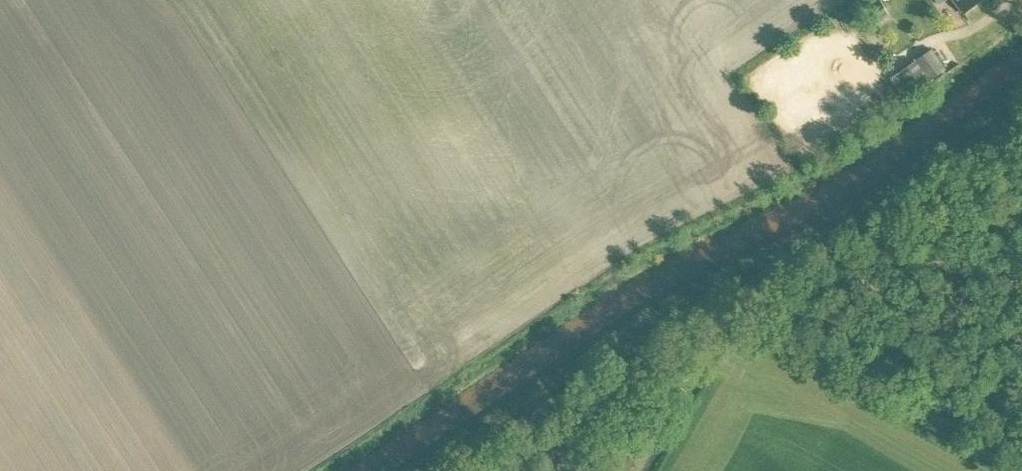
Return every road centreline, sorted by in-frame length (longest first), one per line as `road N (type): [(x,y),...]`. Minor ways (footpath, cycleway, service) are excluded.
road 1 (track): [(412,470),(637,329),(828,225),(1021,96)]

